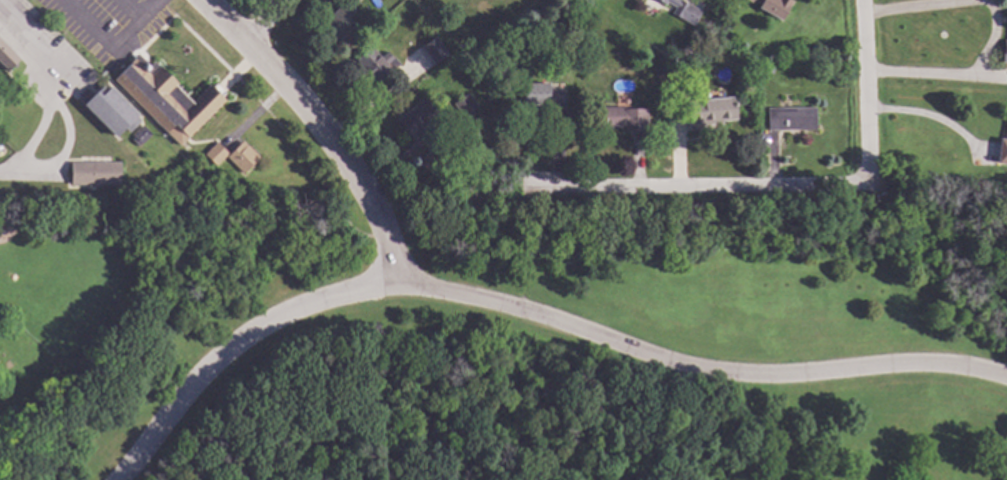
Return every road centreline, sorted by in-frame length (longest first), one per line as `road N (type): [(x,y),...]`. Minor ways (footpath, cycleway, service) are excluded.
road 1 (residential): [(1006,376),(946,363),(787,372),(690,365),(549,316),(399,284),(285,312),(239,339),(169,406),(117,479)]
road 2 (residential): [(208,0),(332,138),(379,224),(399,284)]
road 3 (residential): [(868,185),(540,182)]
road 4 (residential): [(864,0),(868,185)]

